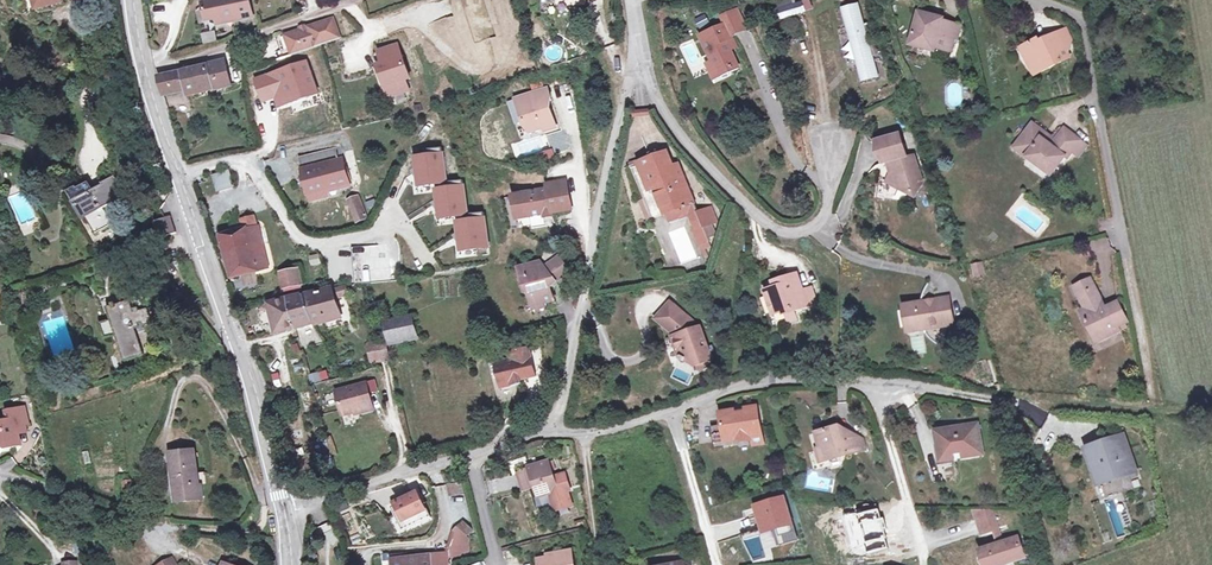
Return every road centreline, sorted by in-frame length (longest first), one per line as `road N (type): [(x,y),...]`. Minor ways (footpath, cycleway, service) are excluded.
road 1 (residential): [(547,430),(565,397),(636,40)]
road 2 (residential): [(1055,405),(795,381),(745,383),(672,413)]
road 3 (residential): [(636,40),(662,109),(776,229),(800,233),(821,221),(831,144)]
road 4 (tertiary): [(282,509),(256,389),(175,173)]
road 5 (residential): [(175,173),(253,161),(304,241),(341,241),(387,226),(396,214),(423,254)]
road 6 (residential): [(282,509),(547,430)]
road 7 (track): [(164,450),(179,389),(196,379),(210,392),(263,497)]
road 8 (residential): [(0,475),(173,530)]
road 9 (tertiary): [(175,173),(129,0)]
road 10 (residential): [(718,564),(672,413)]
road 11 (residential): [(672,413),(586,434),(547,430)]

